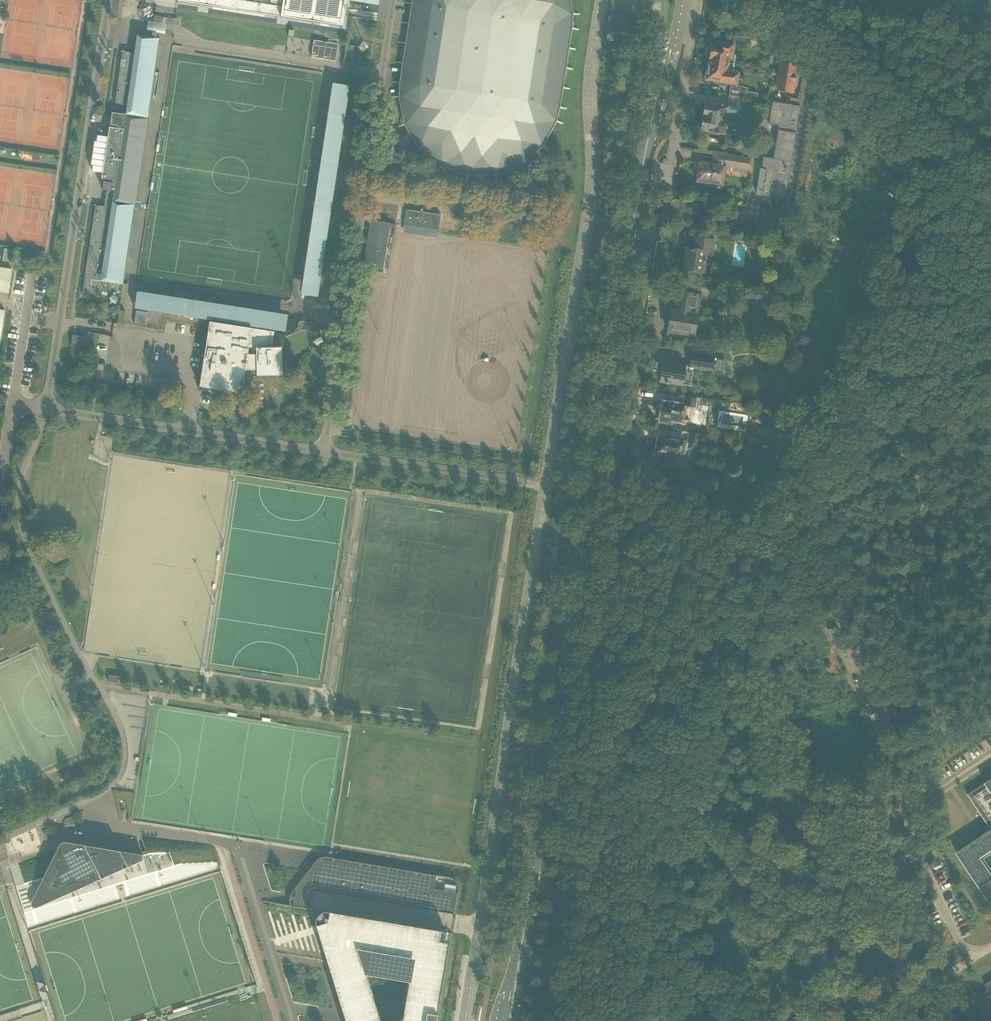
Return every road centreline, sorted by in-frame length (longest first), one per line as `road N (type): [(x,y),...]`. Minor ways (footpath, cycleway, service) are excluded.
road 1 (track): [(784,1020),(701,816),(694,780),(727,680),(775,584),(778,523),(821,422),(860,358)]
road 2 (unclassified): [(328,454),(44,410),(108,0)]
road 3 (unclassified): [(328,454),(392,0)]
road 4 (secondary): [(530,888),(591,493)]
road 5 (residential): [(979,952),(959,943),(905,818),(894,772),(900,754),(853,647)]
road 6 (track): [(853,647),(870,610),(836,494),(990,413)]
road 7 (track): [(860,358),(903,395),(990,608)]
road 8 (secondary): [(591,493),(634,216)]
road 9 (unclassified): [(591,493),(328,454)]
road 10 (track): [(608,214),(365,175)]
road 11 (track): [(954,154),(860,358)]
road 12 (residential): [(990,184),(819,47)]
road 13 (track): [(923,166),(824,98),(817,84),(826,53)]
road 14 (unclassified): [(540,1020),(558,906),(554,896),(530,888)]
road 15 (secondary): [(634,216),(659,80)]
road 16 (secondary): [(510,1020),(530,888)]
road 17 (residential): [(697,0),(676,127)]
road 18 (track): [(879,1020),(979,952)]

